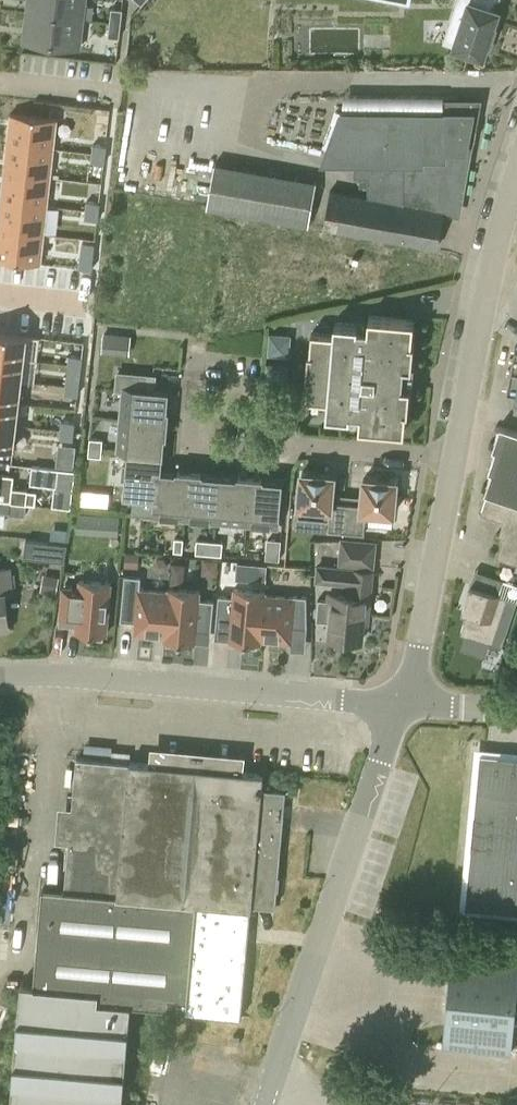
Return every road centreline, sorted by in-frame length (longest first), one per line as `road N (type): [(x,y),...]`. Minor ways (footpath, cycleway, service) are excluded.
road 1 (unclassified): [(264,1104),(401,705)]
road 2 (residential): [(401,705),(90,677),(0,678)]
road 3 (residential): [(454,461),(185,445),(196,347)]
road 4 (unclassified): [(454,461),(516,164)]
road 5 (unclassified): [(401,705),(454,461)]

